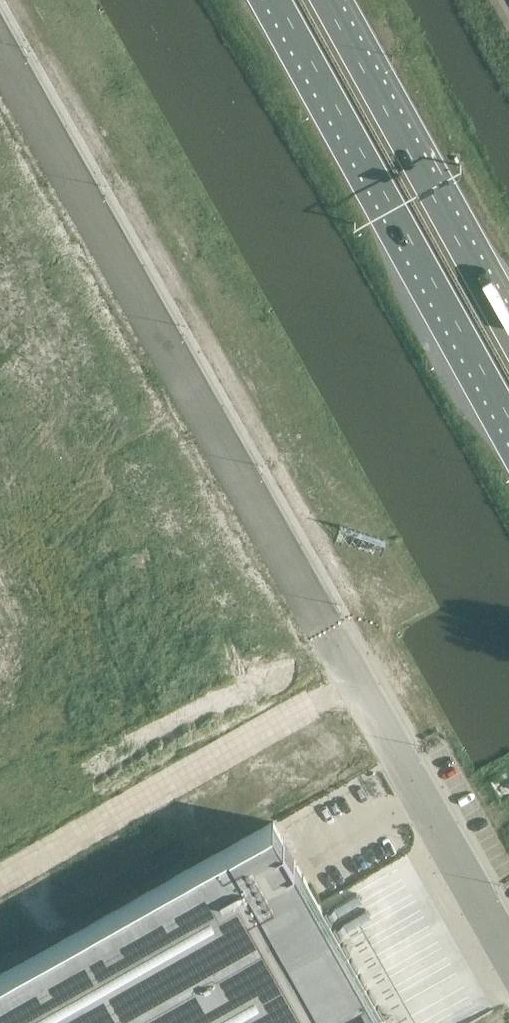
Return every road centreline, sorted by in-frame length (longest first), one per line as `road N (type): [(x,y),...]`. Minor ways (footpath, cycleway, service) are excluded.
road 1 (trunk): [(278,0),(508,417)]
road 2 (trunk): [(508,325),(328,0)]

